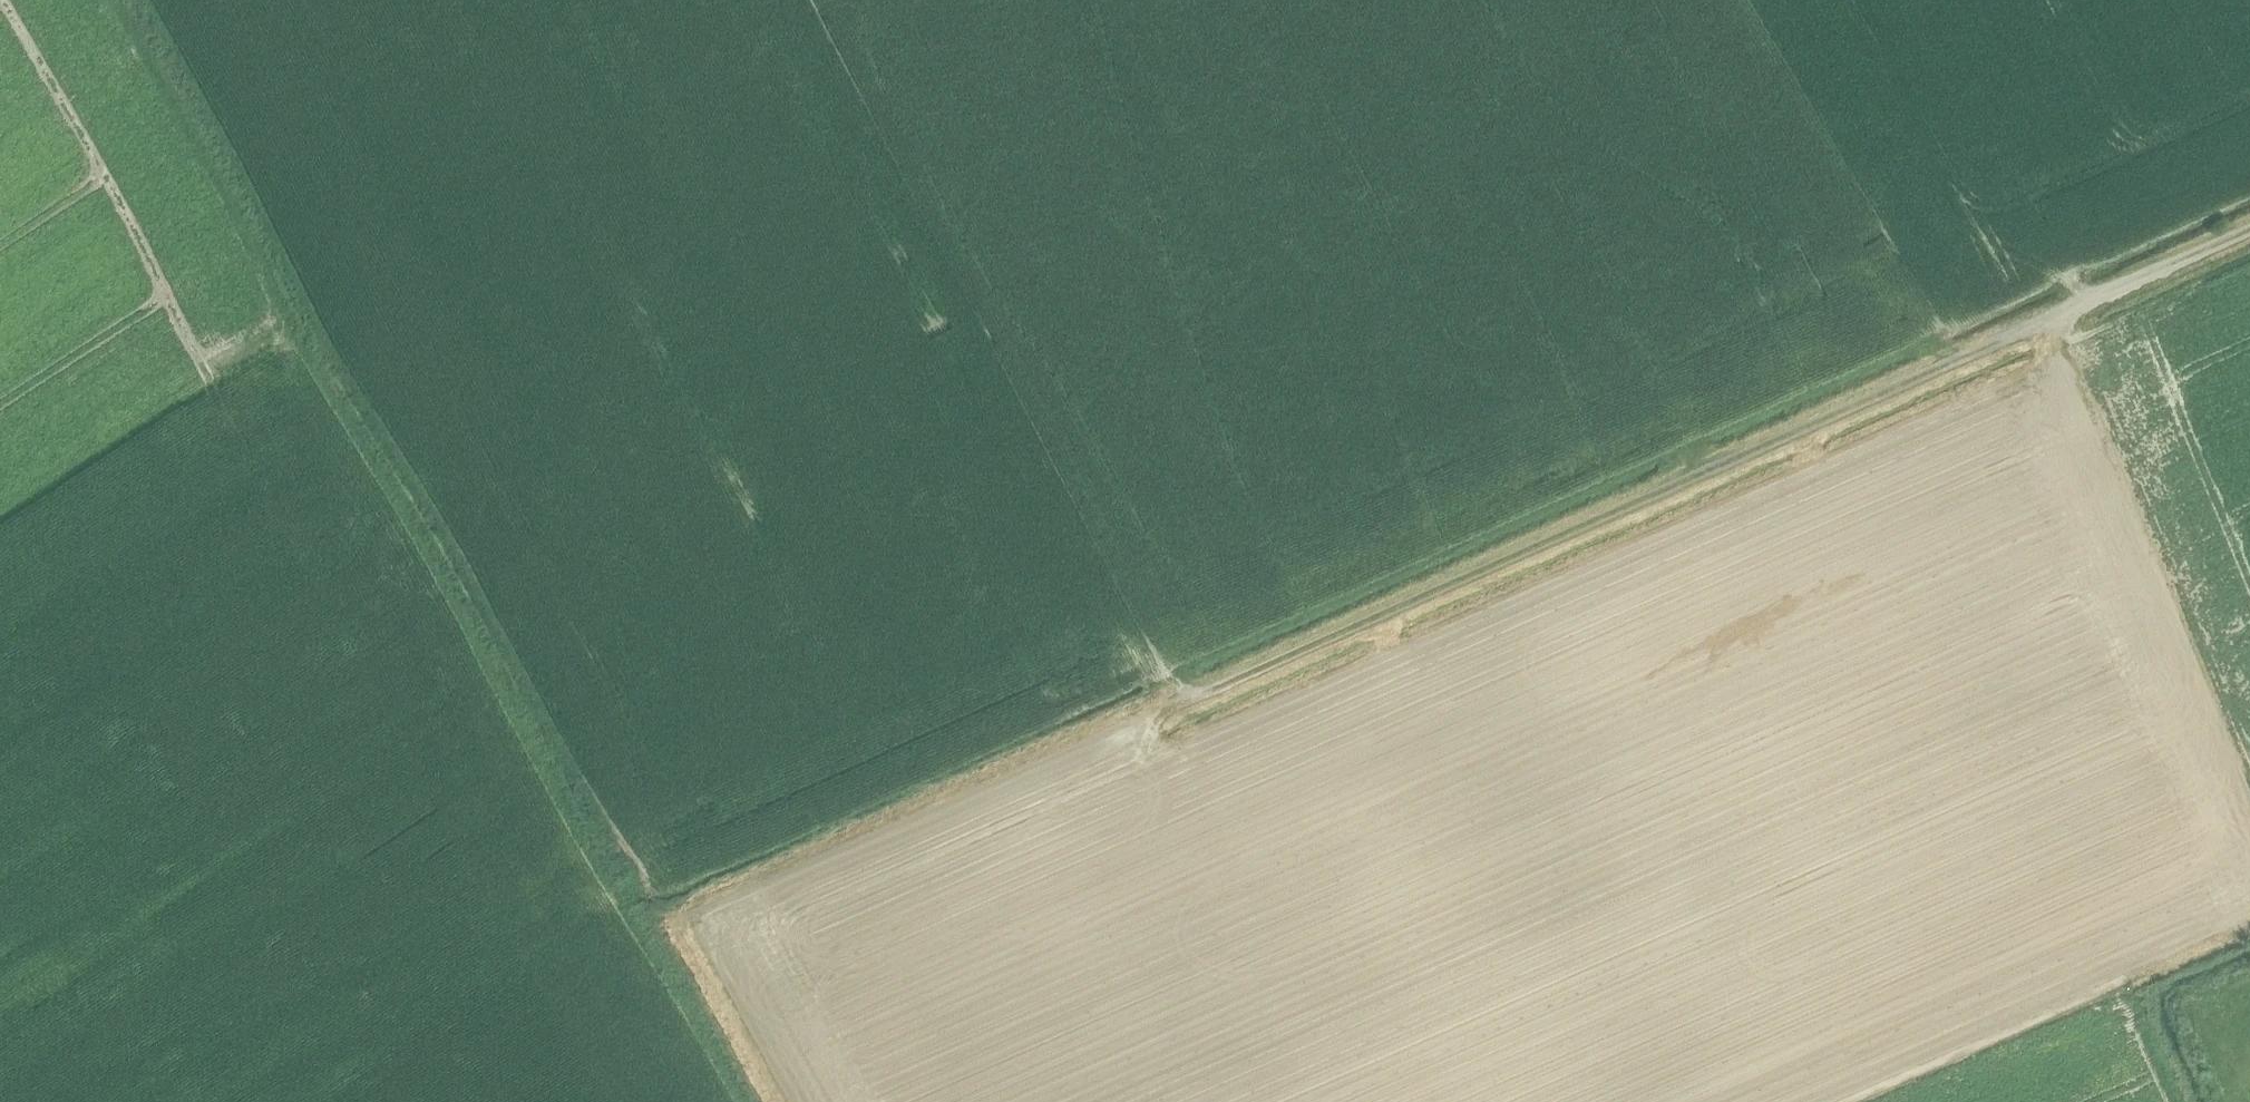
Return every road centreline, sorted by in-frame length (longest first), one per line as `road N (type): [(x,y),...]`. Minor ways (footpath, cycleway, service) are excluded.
road 1 (track): [(2249,226),(1178,699)]

